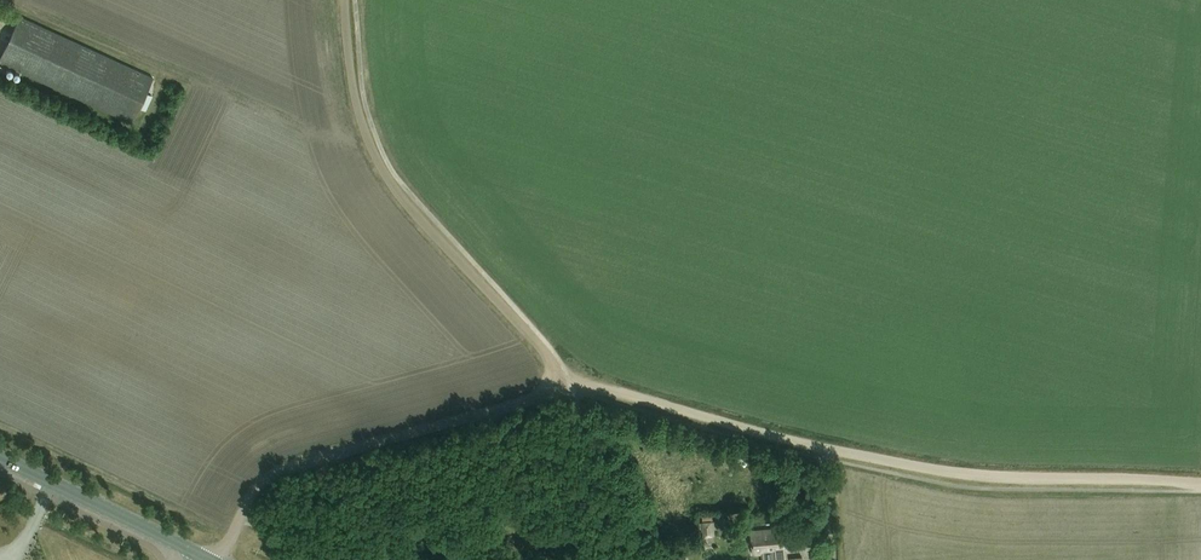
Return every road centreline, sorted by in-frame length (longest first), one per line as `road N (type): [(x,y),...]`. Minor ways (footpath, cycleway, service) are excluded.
road 1 (track): [(568,383),(973,477),(1200,482)]
road 2 (track): [(346,0),(355,98),(383,169),(410,212),(568,383)]
road 3 (track): [(290,468),(568,383)]
road 4 (primary): [(209,559),(0,458)]
road 5 (unclassified): [(219,559),(252,494),(290,468)]

